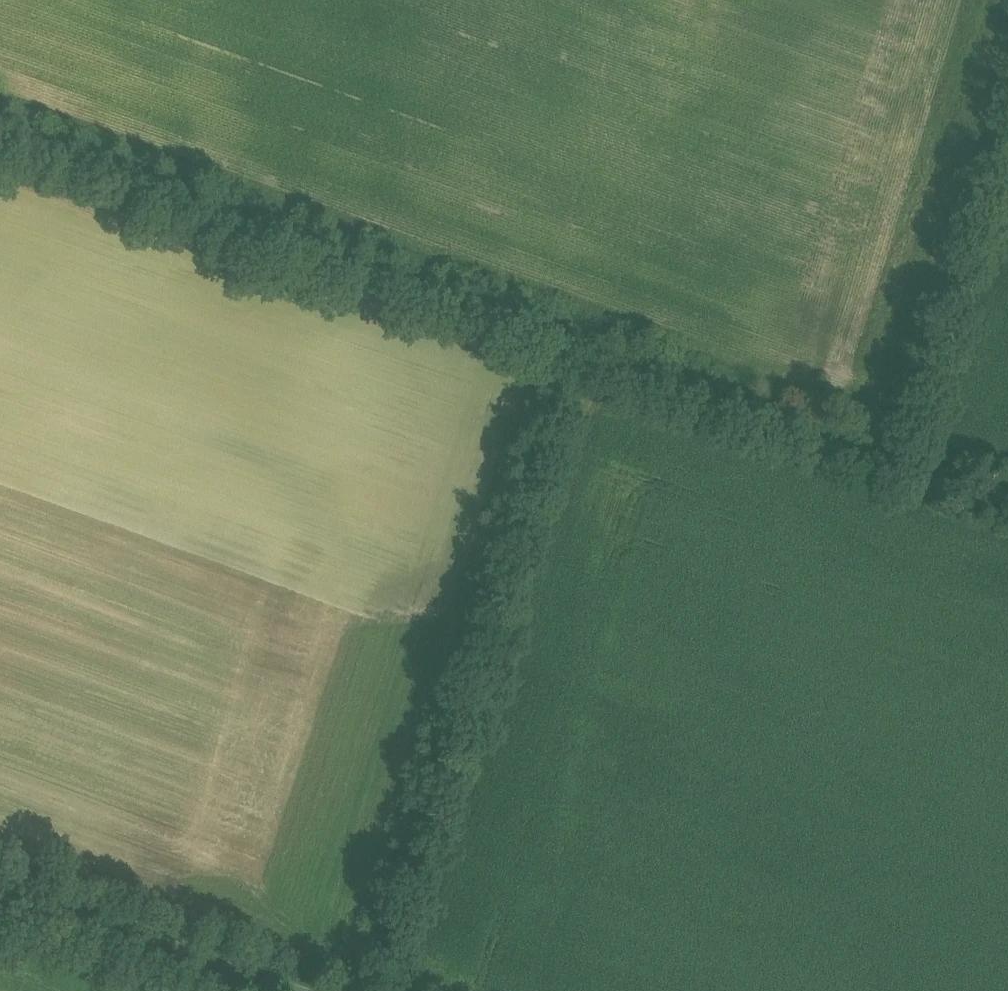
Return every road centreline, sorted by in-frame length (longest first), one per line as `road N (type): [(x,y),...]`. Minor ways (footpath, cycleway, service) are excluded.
road 1 (residential): [(0,898),(260,990)]

